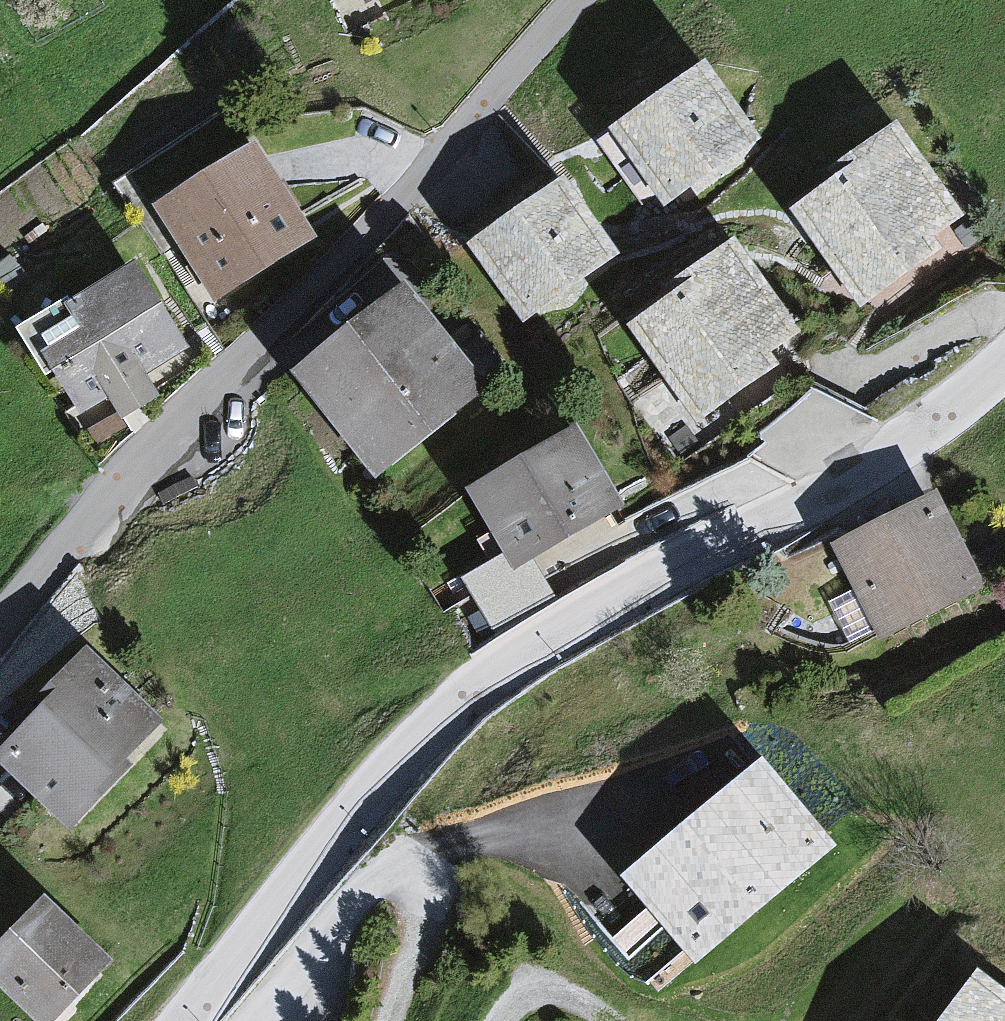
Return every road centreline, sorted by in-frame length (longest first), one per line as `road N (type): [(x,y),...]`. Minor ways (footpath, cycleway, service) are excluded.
road 1 (residential): [(1004,363),(782,527),(499,675),(370,802),(194,1020)]
road 2 (residential): [(580,0),(400,200),(125,476),(0,624)]

